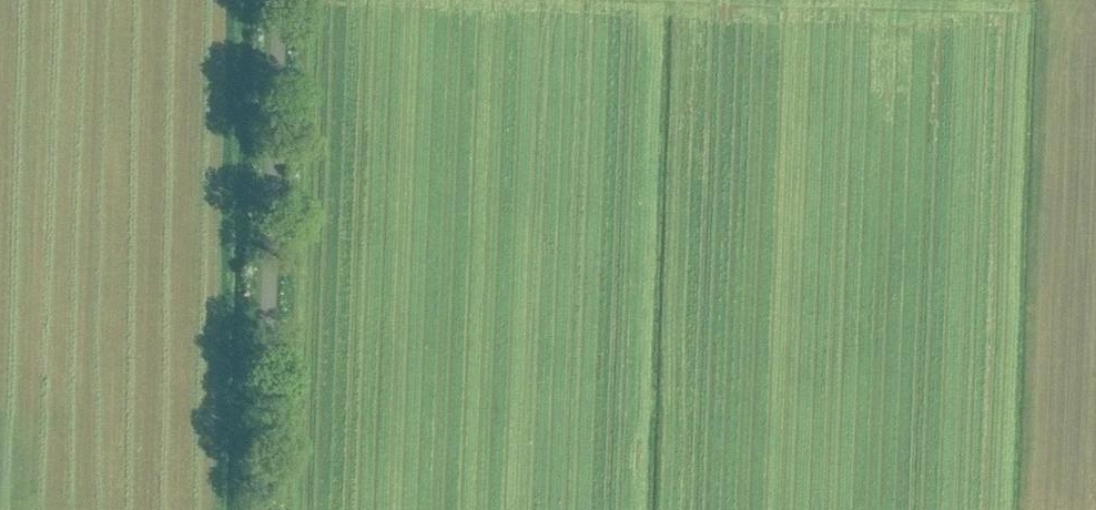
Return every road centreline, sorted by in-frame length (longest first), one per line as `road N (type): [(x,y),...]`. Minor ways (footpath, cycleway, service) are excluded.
road 1 (unclassified): [(249,509),(265,0)]

